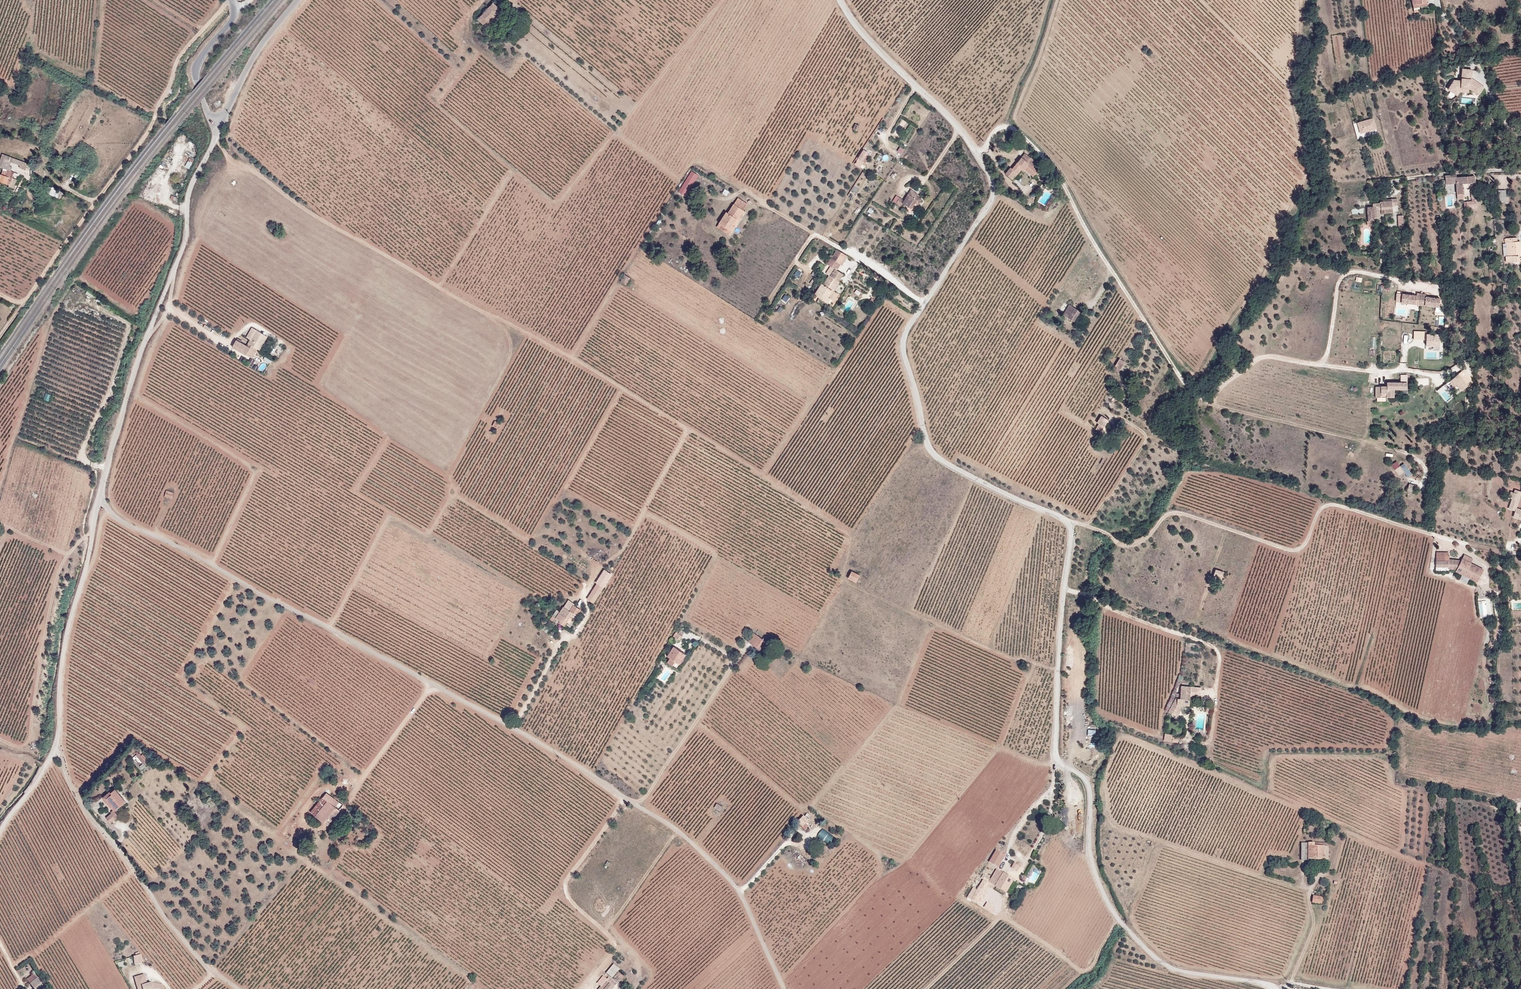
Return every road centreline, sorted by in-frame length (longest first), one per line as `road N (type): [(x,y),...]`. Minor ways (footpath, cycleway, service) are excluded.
road 1 (unclassified): [(840,0),(958,127),(992,181),(995,198),(909,329),(904,355),(931,451),(1069,528),(1057,745),(1058,759),(1085,778),(1089,844),(1107,902),(1165,965),(1276,988)]
road 2 (unclassified): [(785,988),(741,891),(683,833),(549,747),(98,502)]
road 3 (track): [(976,155),(1013,127),(1059,171),(1196,395),(1213,395),(1271,356),(1371,371)]
road 4 (track): [(1520,555),(1335,505),(1323,508),(1307,544),(1295,549),(1184,513),(1162,518),(1134,545),(1075,523),(1069,528)]
road 5 (tertiary): [(215,128),(189,188),(183,239),(98,502)]
road 6 (unclassified): [(57,744),(88,813),(199,959),(237,988)]
road 7 (tertiary): [(98,502),(69,622),(57,744)]
road 8 (track): [(1216,688),(1214,646),(1064,590)]
road 9 (track): [(762,204),(869,262),(925,305)]
road 10 (unclassified): [(297,0),(255,53),(215,128)]
road 11 (track): [(1323,365),(1340,278),(1353,270),(1394,280)]

